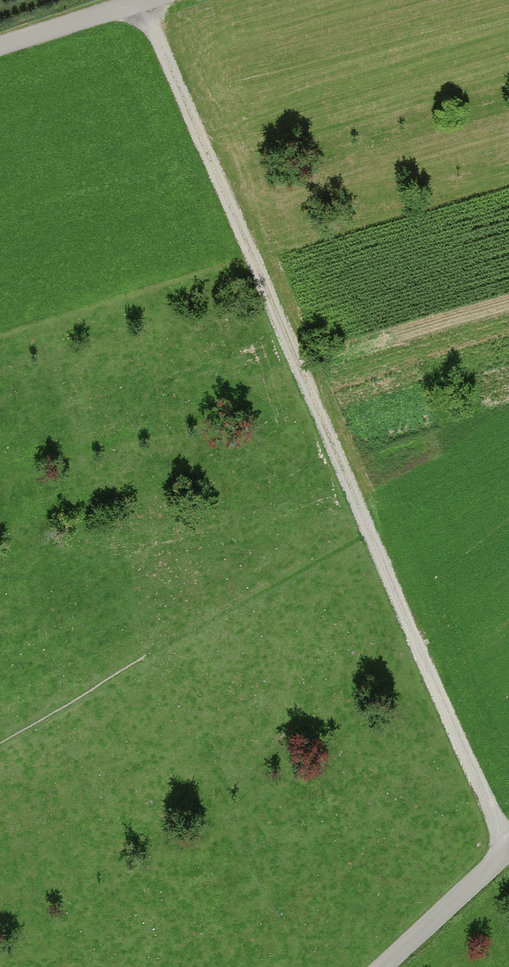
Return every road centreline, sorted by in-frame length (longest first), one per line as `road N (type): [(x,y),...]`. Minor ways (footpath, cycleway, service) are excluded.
road 1 (track): [(146,5),(508,850)]
road 2 (unclassified): [(508,850),(382,966)]
road 3 (unclassified): [(161,0),(0,49)]

